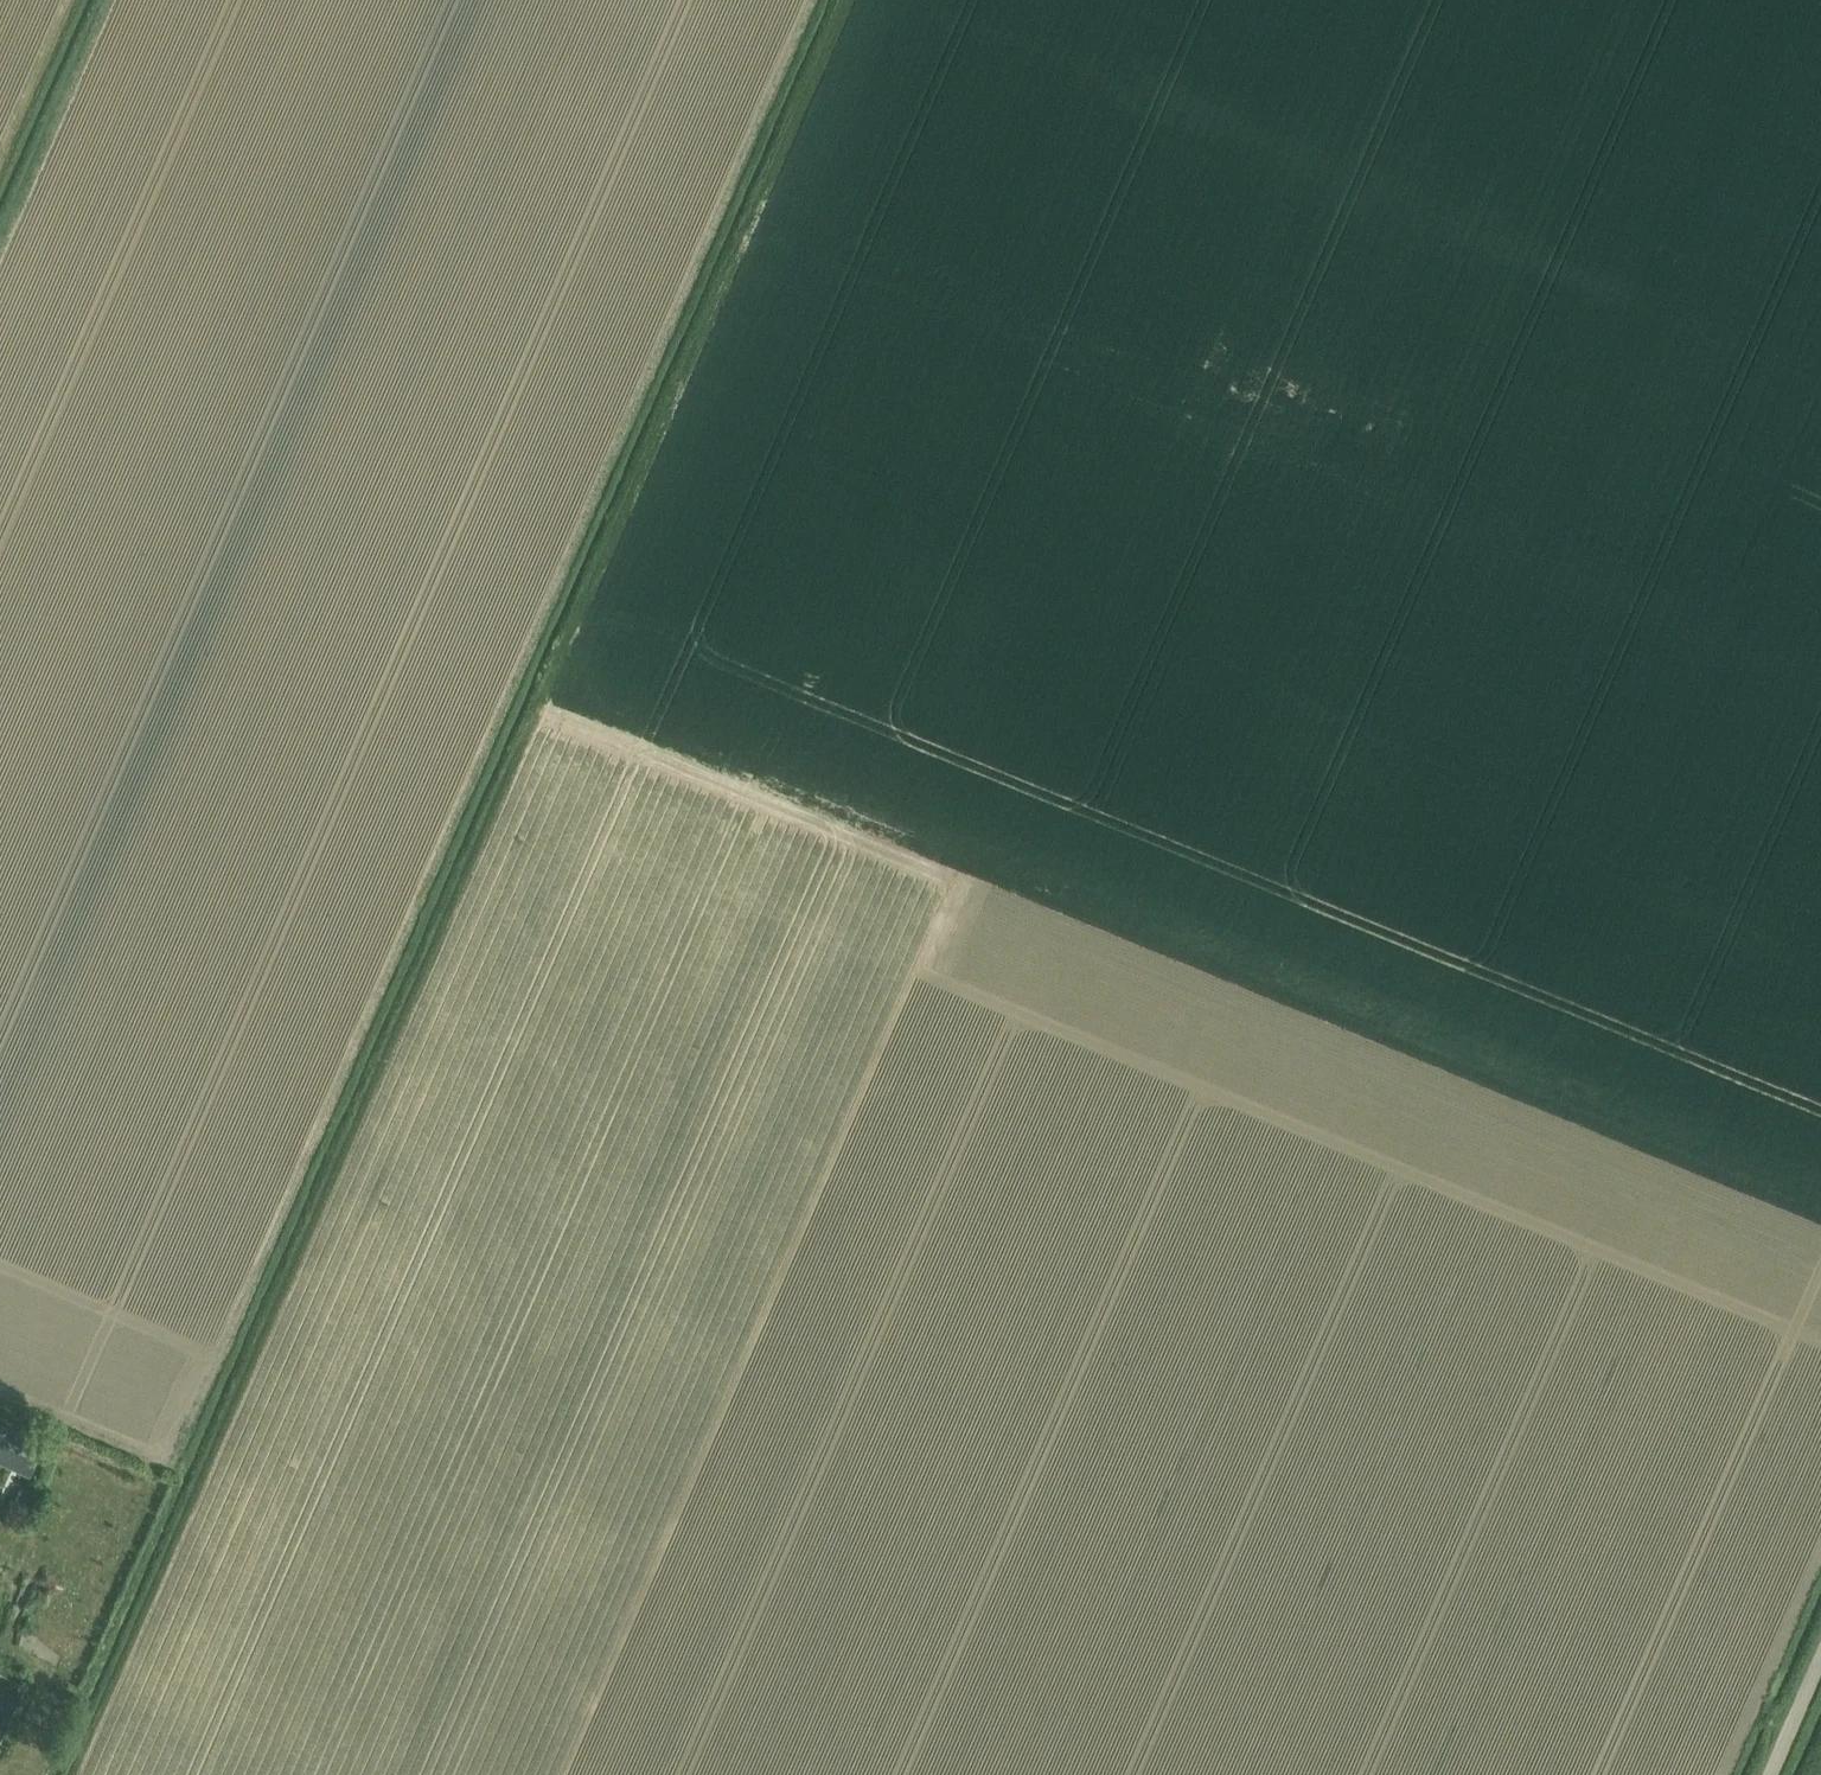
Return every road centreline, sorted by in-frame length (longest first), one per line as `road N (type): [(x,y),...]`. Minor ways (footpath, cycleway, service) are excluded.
road 1 (unclassified): [(1767,1774),(1820,1651)]

